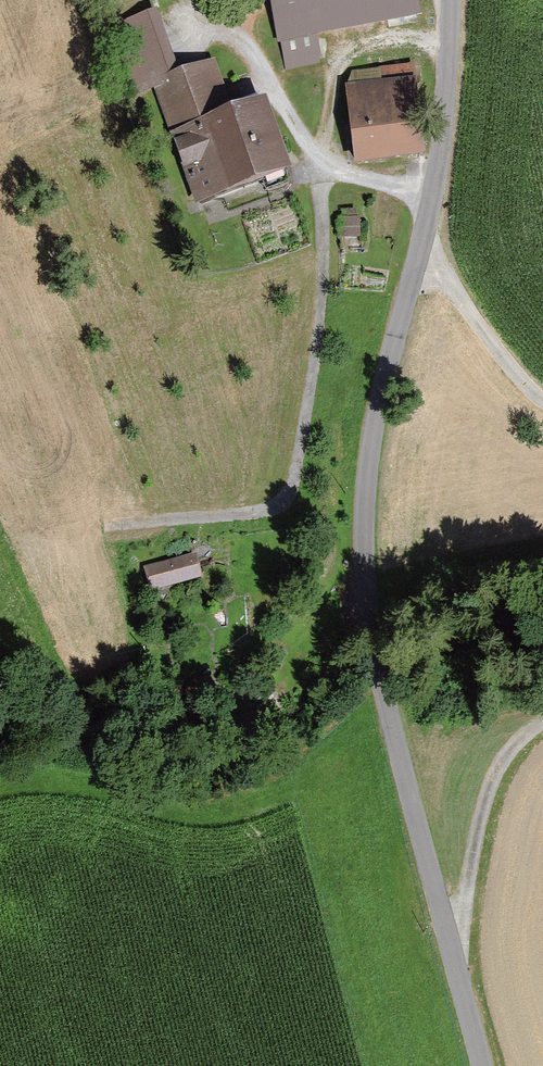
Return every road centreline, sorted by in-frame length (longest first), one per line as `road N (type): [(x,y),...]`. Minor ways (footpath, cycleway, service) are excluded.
road 1 (unclassified): [(480,1065),(375,651),(369,557),(367,487),(378,404),(431,189),(440,0)]
road 2 (track): [(451,931),(501,757),(542,724)]
road 3 (track): [(419,252),(542,397)]

